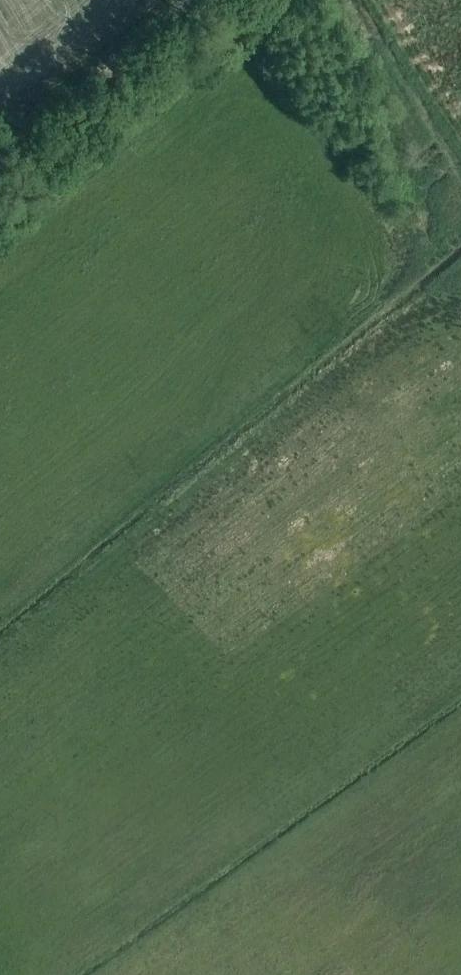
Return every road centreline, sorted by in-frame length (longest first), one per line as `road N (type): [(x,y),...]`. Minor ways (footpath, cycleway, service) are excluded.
road 1 (track): [(0,153),(183,0)]

